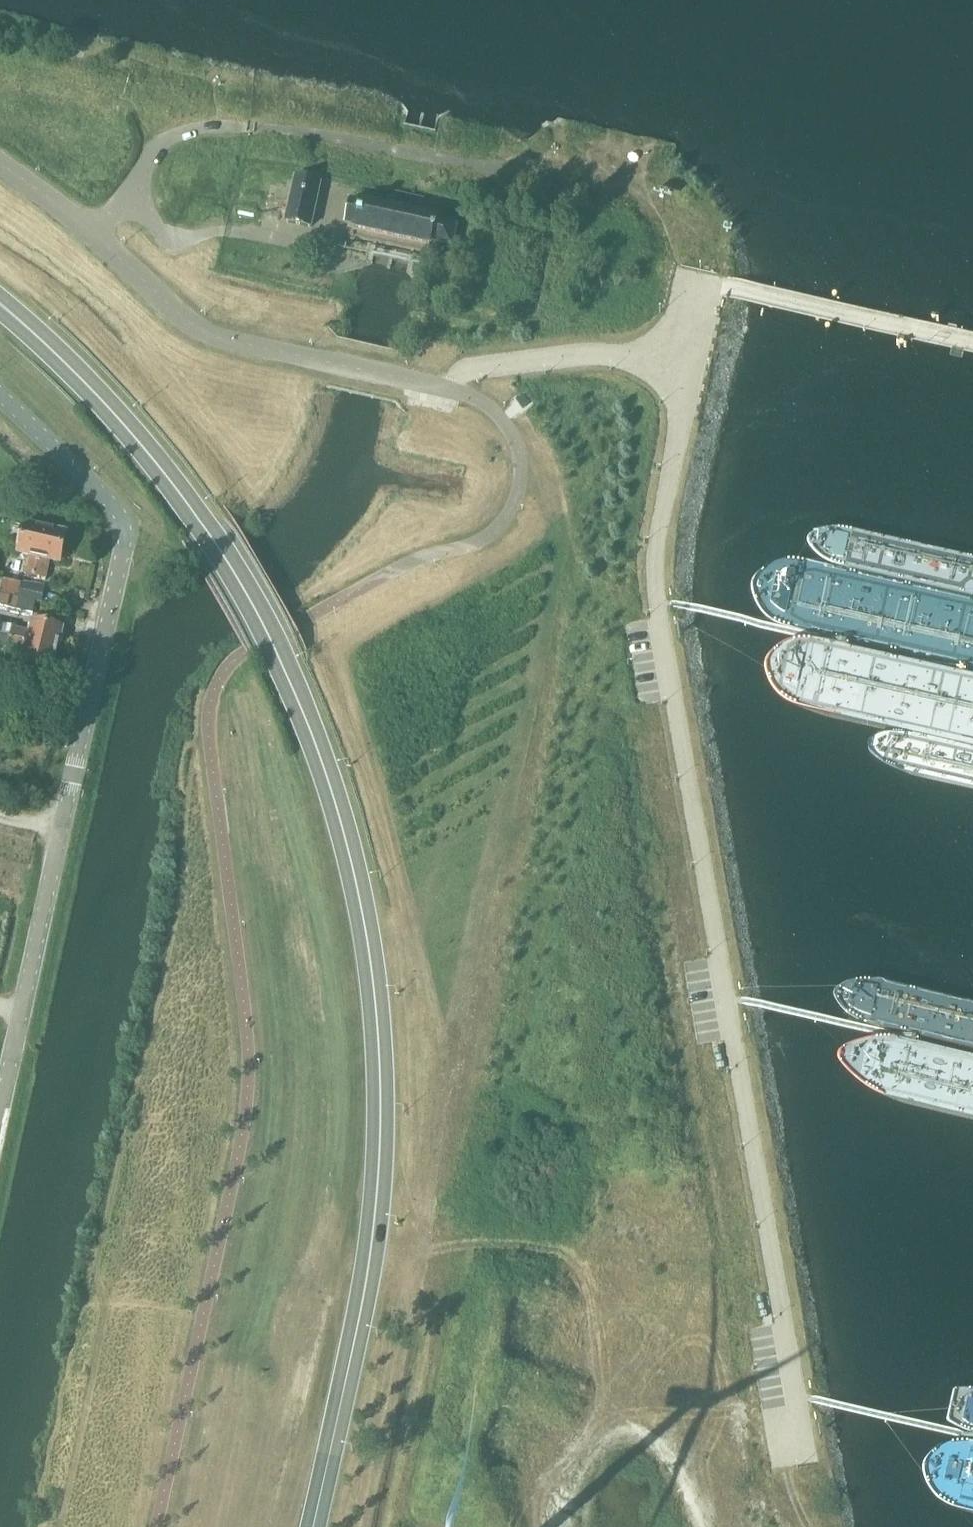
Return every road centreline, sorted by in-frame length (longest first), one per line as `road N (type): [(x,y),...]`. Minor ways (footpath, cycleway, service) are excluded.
road 1 (primary): [(313,1526),(368,1274),(380,1149),(374,987),(343,831),(286,673),(209,535),(102,401),(0,304)]
road 2 (unclassified): [(686,364),(653,593),(804,1464)]
road 3 (tertiary): [(0,1111),(125,534),(108,500),(0,394)]
road 4 (unclassified): [(0,164),(94,234),(186,320),(226,340),(450,390),(475,368),(558,357),(686,364)]
road 5 (track): [(490,168),(536,157),(629,187),(657,211),(679,269),(698,284)]

